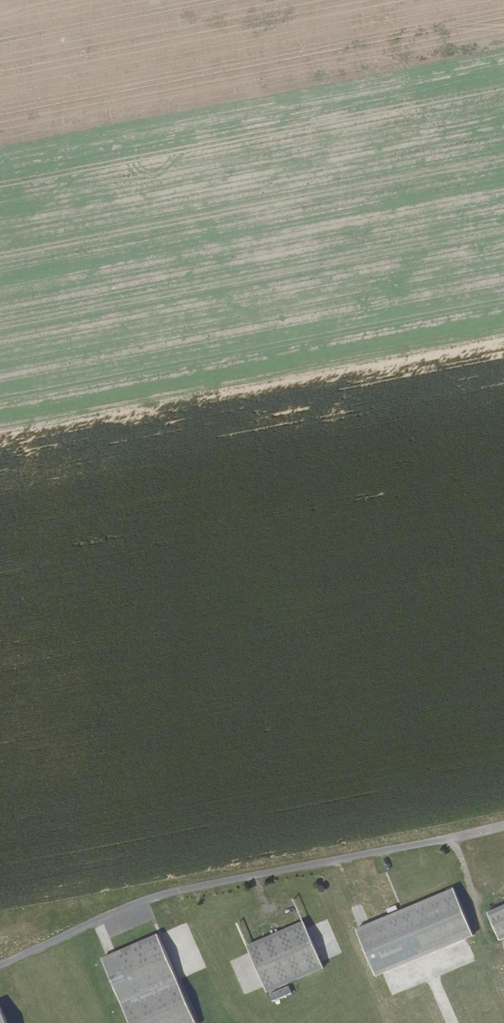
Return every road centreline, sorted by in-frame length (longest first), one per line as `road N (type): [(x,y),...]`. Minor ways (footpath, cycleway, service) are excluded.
road 1 (unclassified): [(0,967),(181,892),(503,828)]

